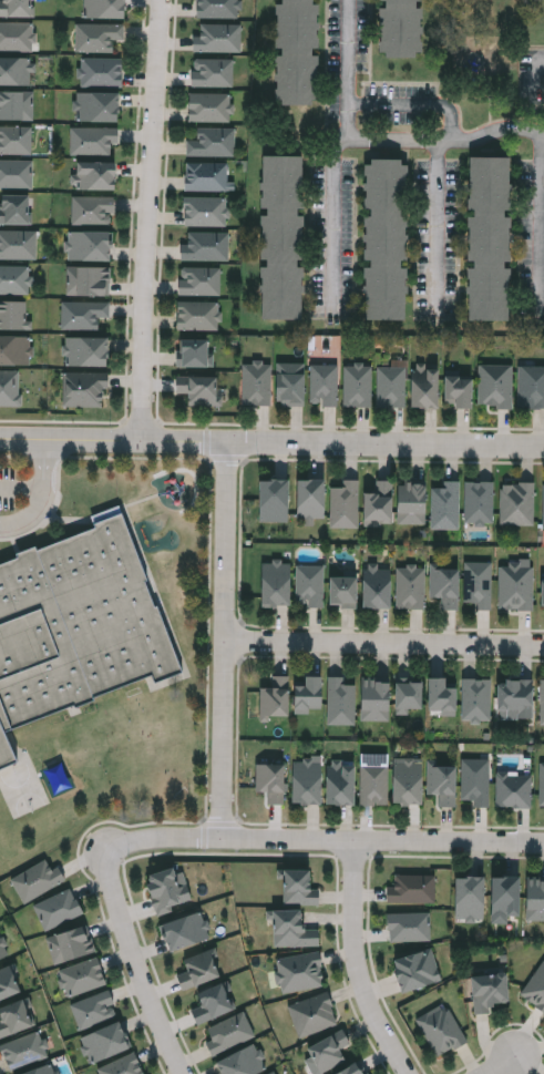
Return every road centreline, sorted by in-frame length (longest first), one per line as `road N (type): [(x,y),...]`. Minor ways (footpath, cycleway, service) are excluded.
road 1 (residential): [(543,446),(0,439)]
road 2 (residential): [(161,0),(141,442)]
road 3 (residential): [(543,847),(168,841),(110,851)]
road 4 (residential): [(230,443),(219,841)]
road 5 (residential): [(543,647),(226,642)]
road 6 (residential): [(410,1073),(352,950),(357,843)]
road 7 (residential): [(183,1073),(131,942),(110,851)]

